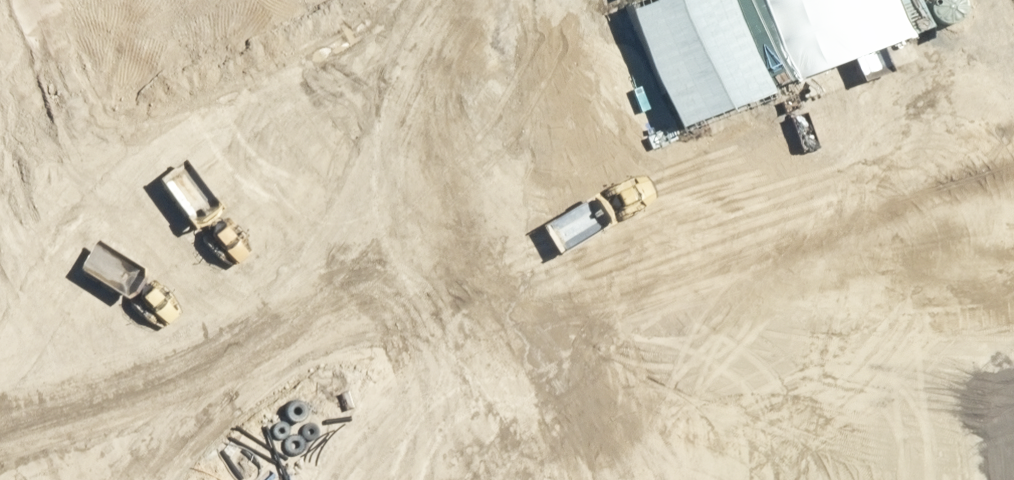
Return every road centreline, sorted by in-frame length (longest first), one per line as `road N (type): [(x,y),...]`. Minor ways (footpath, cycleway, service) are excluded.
road 1 (unknown): [(758,305),(0,287)]
road 2 (unknown): [(744,0),(758,305),(746,479)]
road 3 (unknown): [(97,289),(87,0)]
road 4 (unknown): [(758,305),(948,295),(1013,269)]

